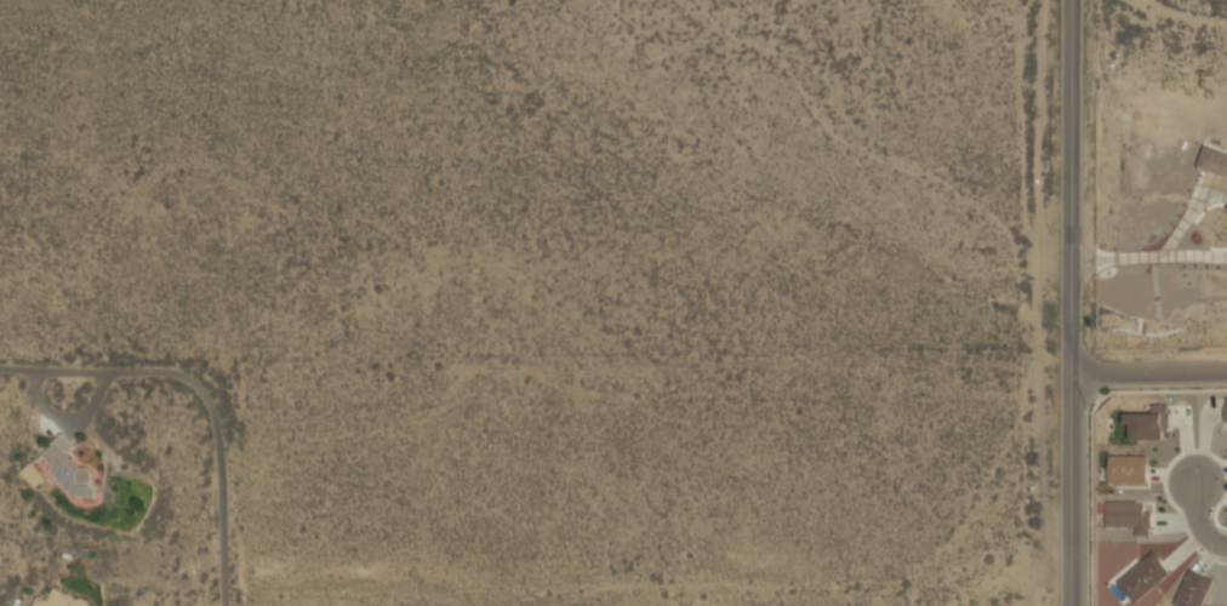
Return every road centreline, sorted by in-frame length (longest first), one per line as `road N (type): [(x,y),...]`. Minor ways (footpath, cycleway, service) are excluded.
road 1 (residential): [(1071,0),(1068,605)]
road 2 (residential): [(0,376),(131,373),(183,385),(204,412),(210,444),(219,605)]
road 3 (residential): [(1226,371),(1068,373)]

